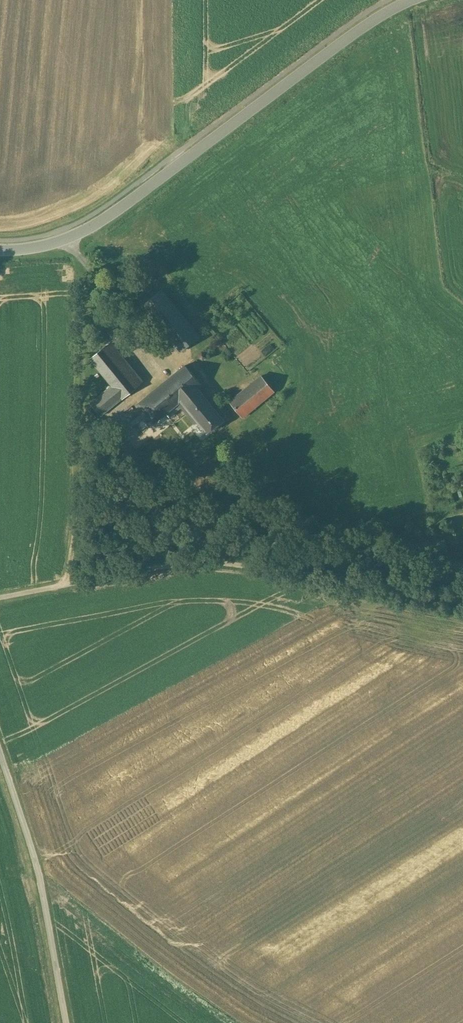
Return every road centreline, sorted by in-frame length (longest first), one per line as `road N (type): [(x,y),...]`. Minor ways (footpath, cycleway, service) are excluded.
road 1 (unclassified): [(0,251),(48,246),(111,214),(358,30),(411,0)]
road 2 (unclassified): [(0,753),(38,870),(66,1022)]

